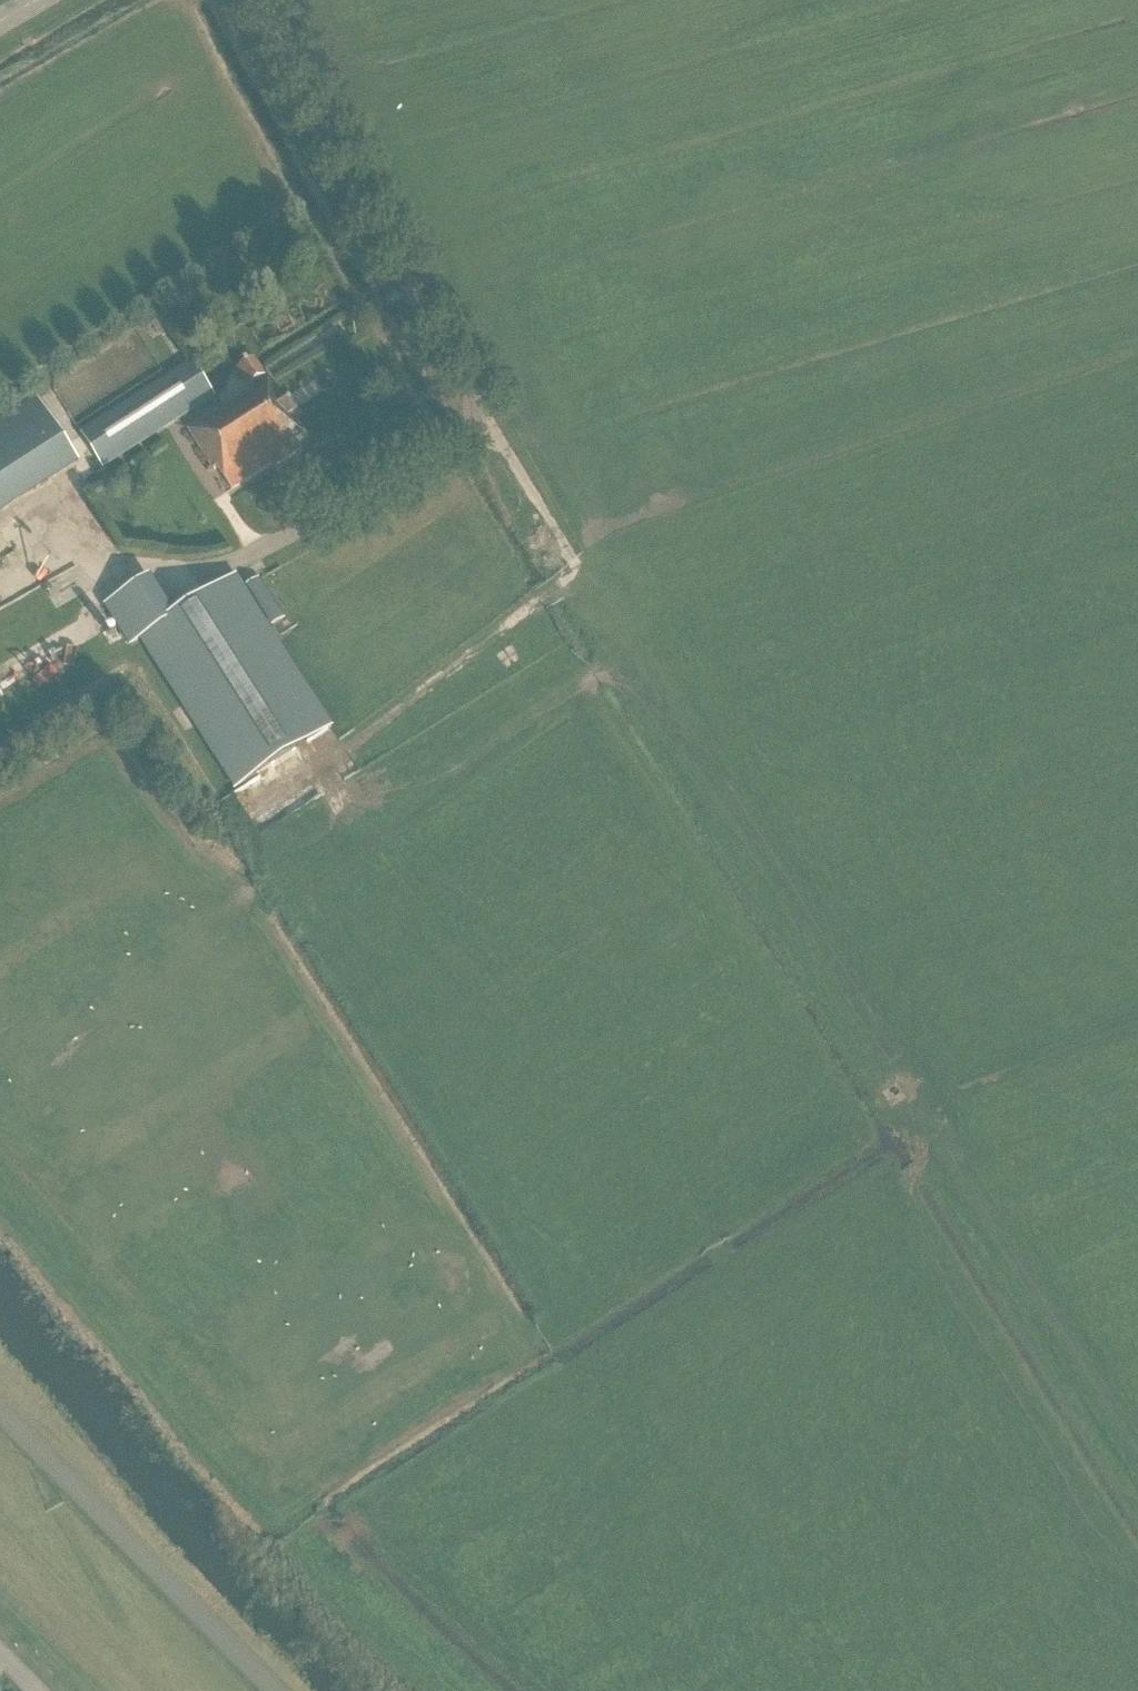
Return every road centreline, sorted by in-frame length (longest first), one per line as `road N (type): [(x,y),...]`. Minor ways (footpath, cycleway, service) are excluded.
road 1 (tertiary): [(274,1690),(0,1412)]
road 2 (track): [(136,1658),(57,1507),(49,1462)]

